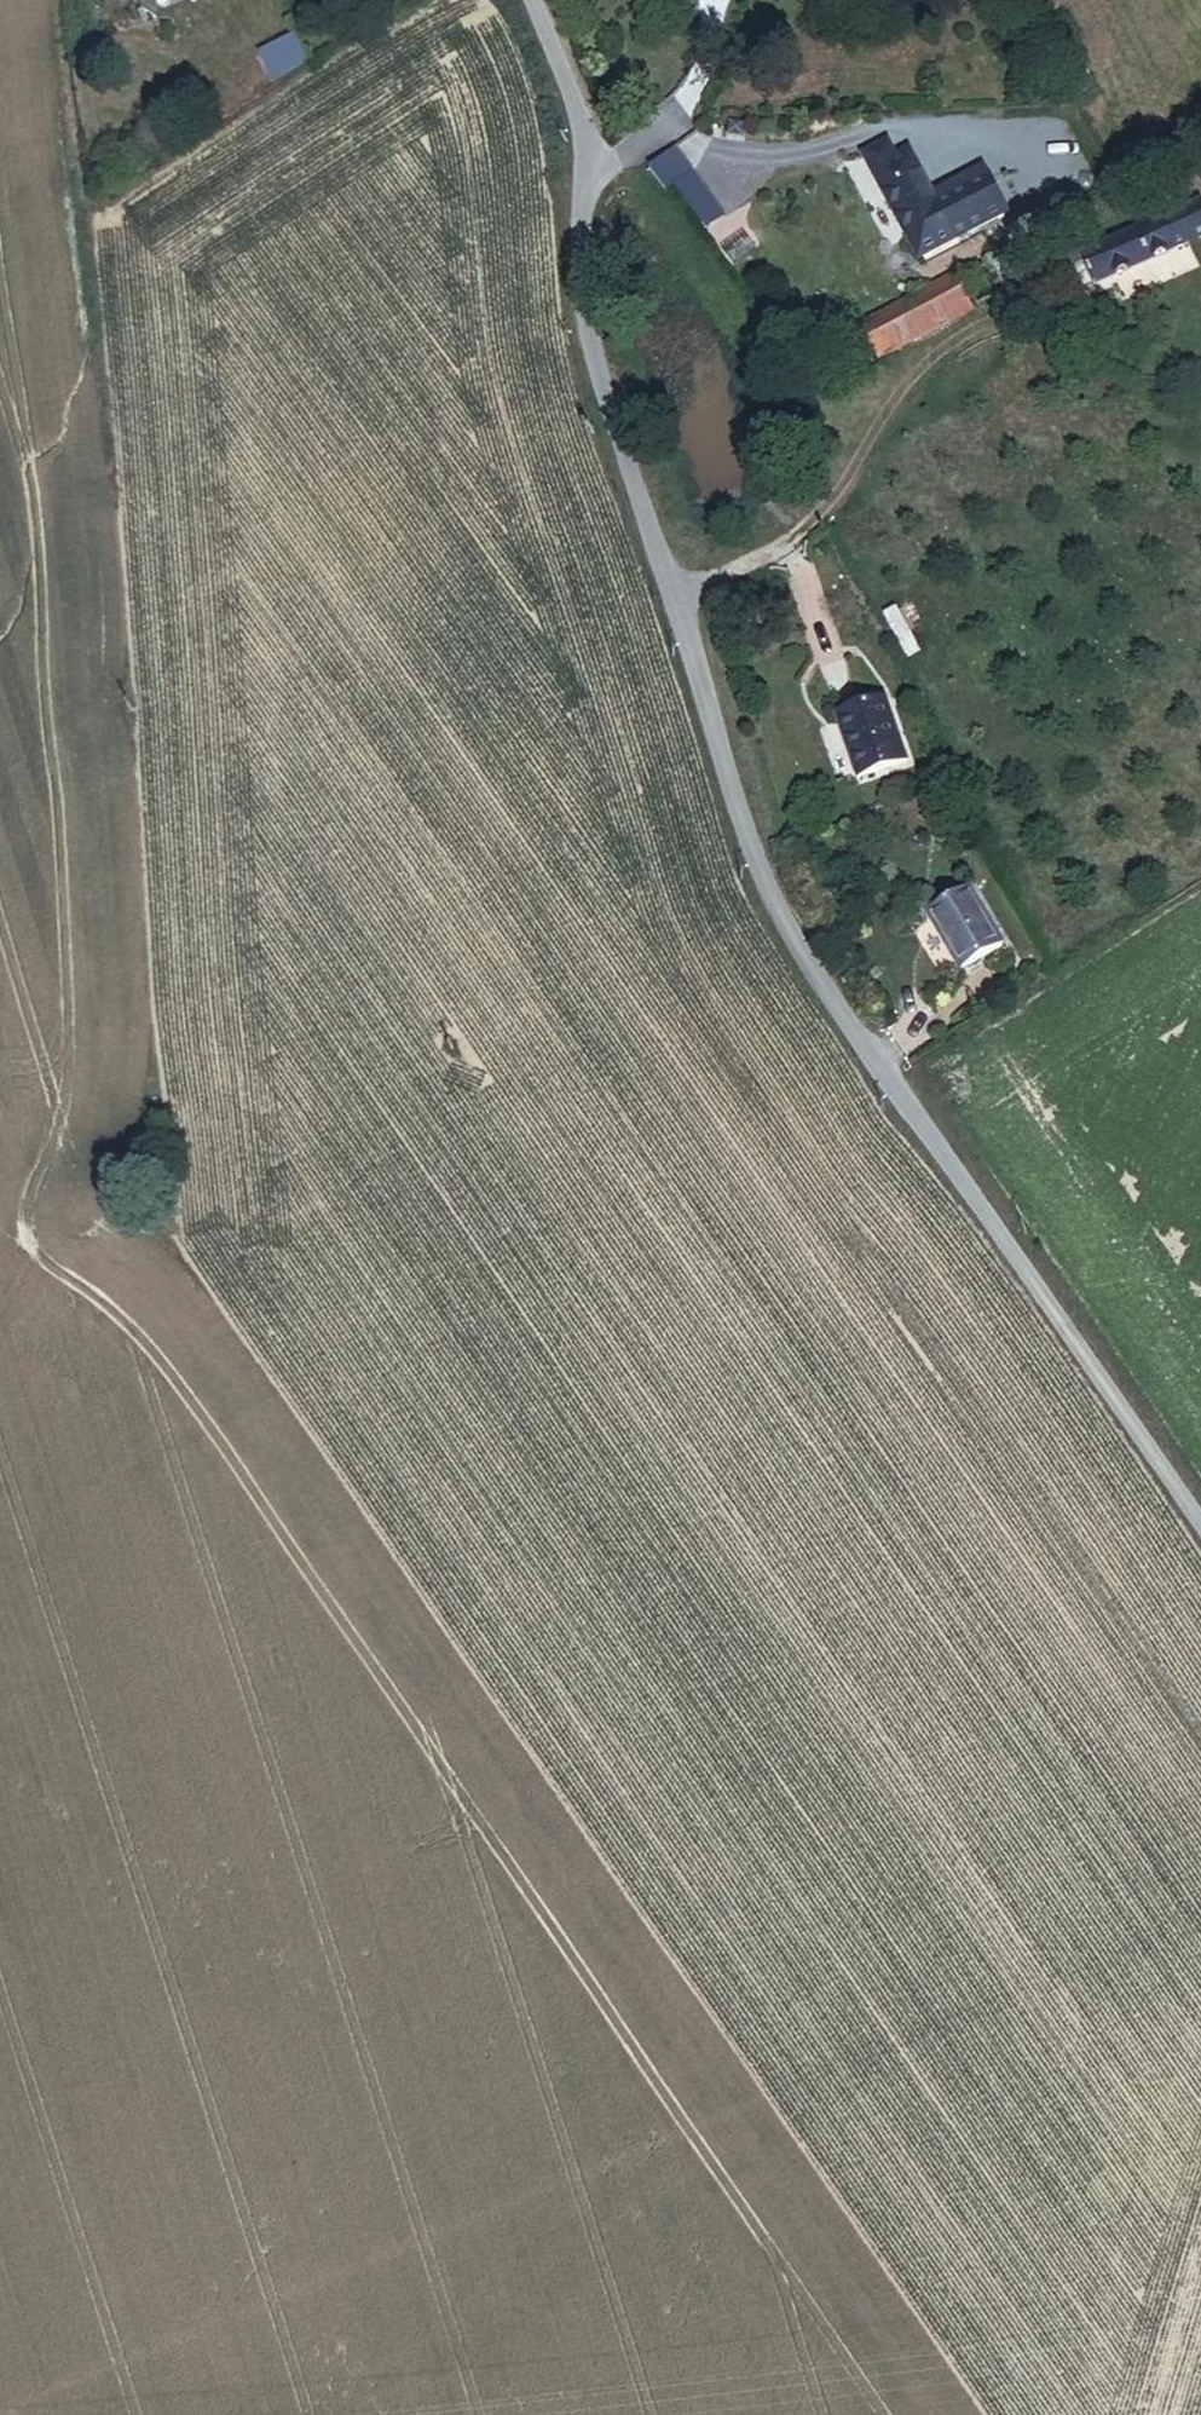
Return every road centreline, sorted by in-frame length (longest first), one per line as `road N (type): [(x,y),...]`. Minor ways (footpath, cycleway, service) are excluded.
road 1 (unclassified): [(1200,1534),(832,1005),(745,849),(578,323),(578,185),(567,93),(531,0)]

